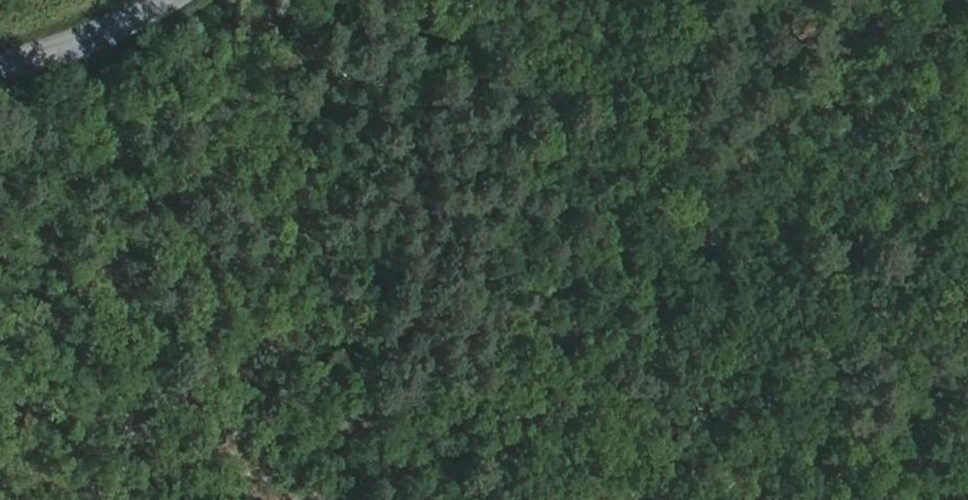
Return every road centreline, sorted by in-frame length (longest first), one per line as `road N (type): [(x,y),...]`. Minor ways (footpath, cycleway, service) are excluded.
road 1 (tertiary): [(0,75),(150,28),(188,0)]

